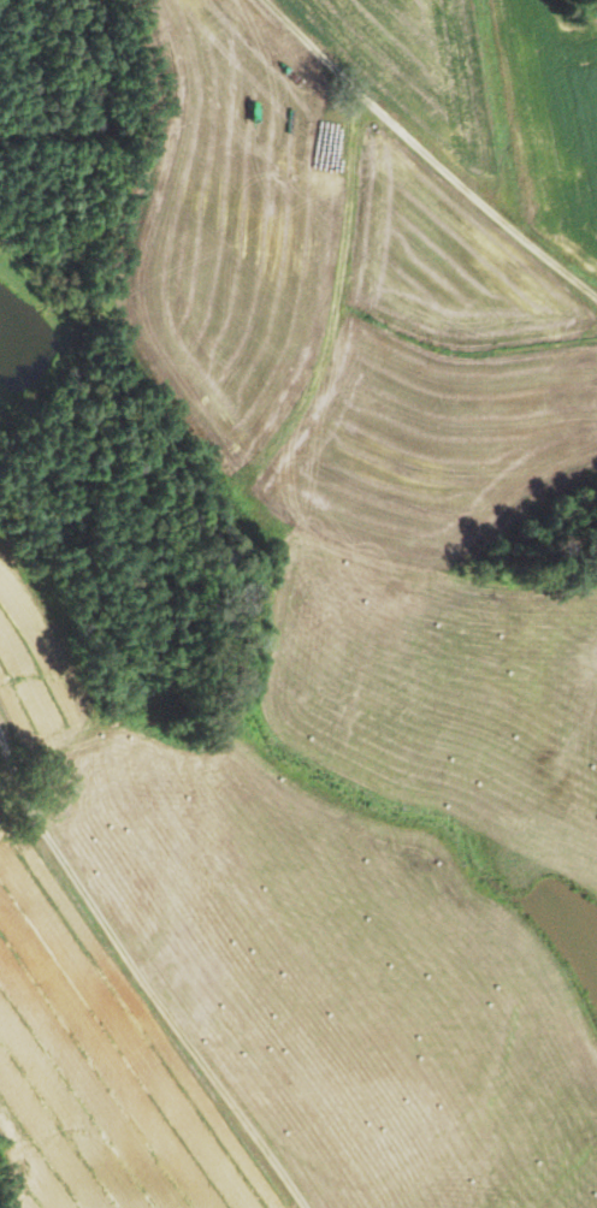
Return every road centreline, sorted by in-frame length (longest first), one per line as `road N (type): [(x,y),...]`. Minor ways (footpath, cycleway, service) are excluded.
road 1 (track): [(303,1207),(25,784),(0,732)]
road 2 (track): [(264,0),(496,219),(596,299)]

